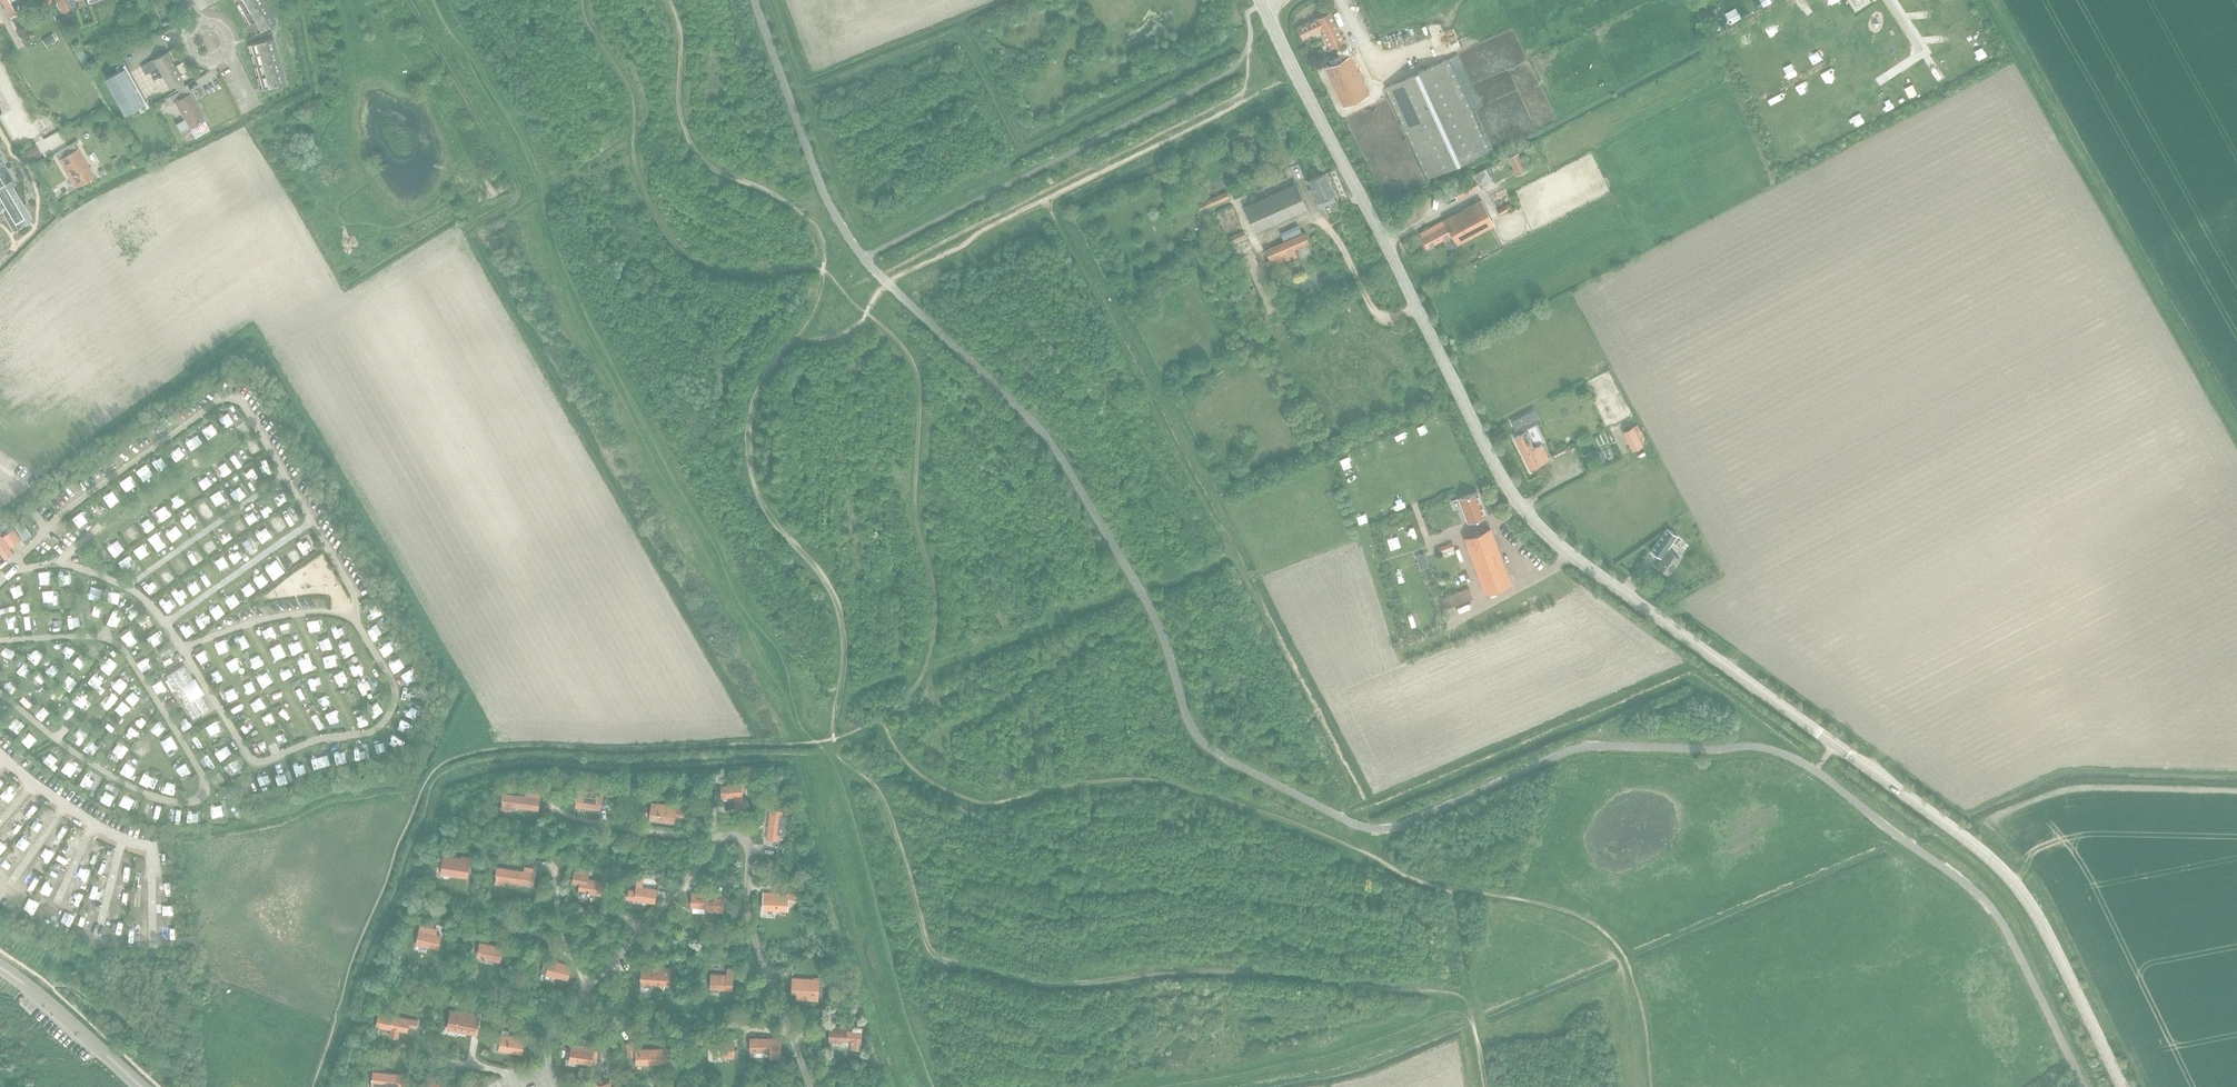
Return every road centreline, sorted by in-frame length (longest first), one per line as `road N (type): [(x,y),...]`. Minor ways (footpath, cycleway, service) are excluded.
road 1 (tertiary): [(2119,1086),(2025,897),(1995,863),(1537,524),(1498,471),(1262,2)]
road 2 (track): [(2236,431),(1994,0)]
road 3 (track): [(410,0),(517,189),(462,232)]
road 4 (residential): [(789,1029),(754,934),(745,840),(718,836)]
road 5 (unclassified): [(142,1086),(0,966)]
road 6 (residential): [(718,836),(590,821),(548,796)]
road 7 (residential): [(385,1059),(516,1077),(550,1070)]
road 8 (residential): [(671,1086),(683,1056),(715,1027),(789,1029)]
road 9 (residential): [(640,932),(718,836)]

